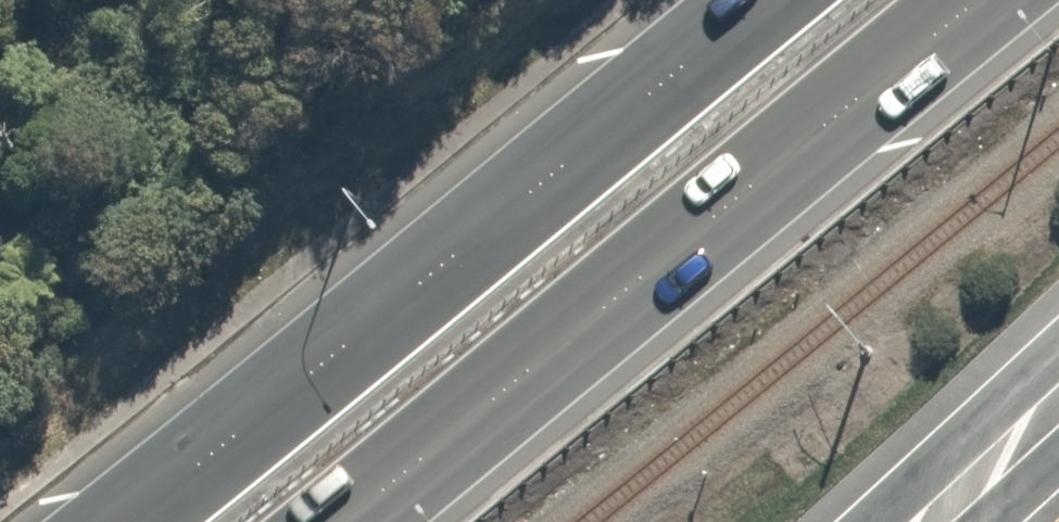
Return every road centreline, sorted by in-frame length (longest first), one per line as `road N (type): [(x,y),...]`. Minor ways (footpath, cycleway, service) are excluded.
road 1 (trunk): [(981,0),(345,521)]
road 2 (trunk): [(126,521),(760,0)]
road 3 (secondary): [(933,521),(1058,414)]

